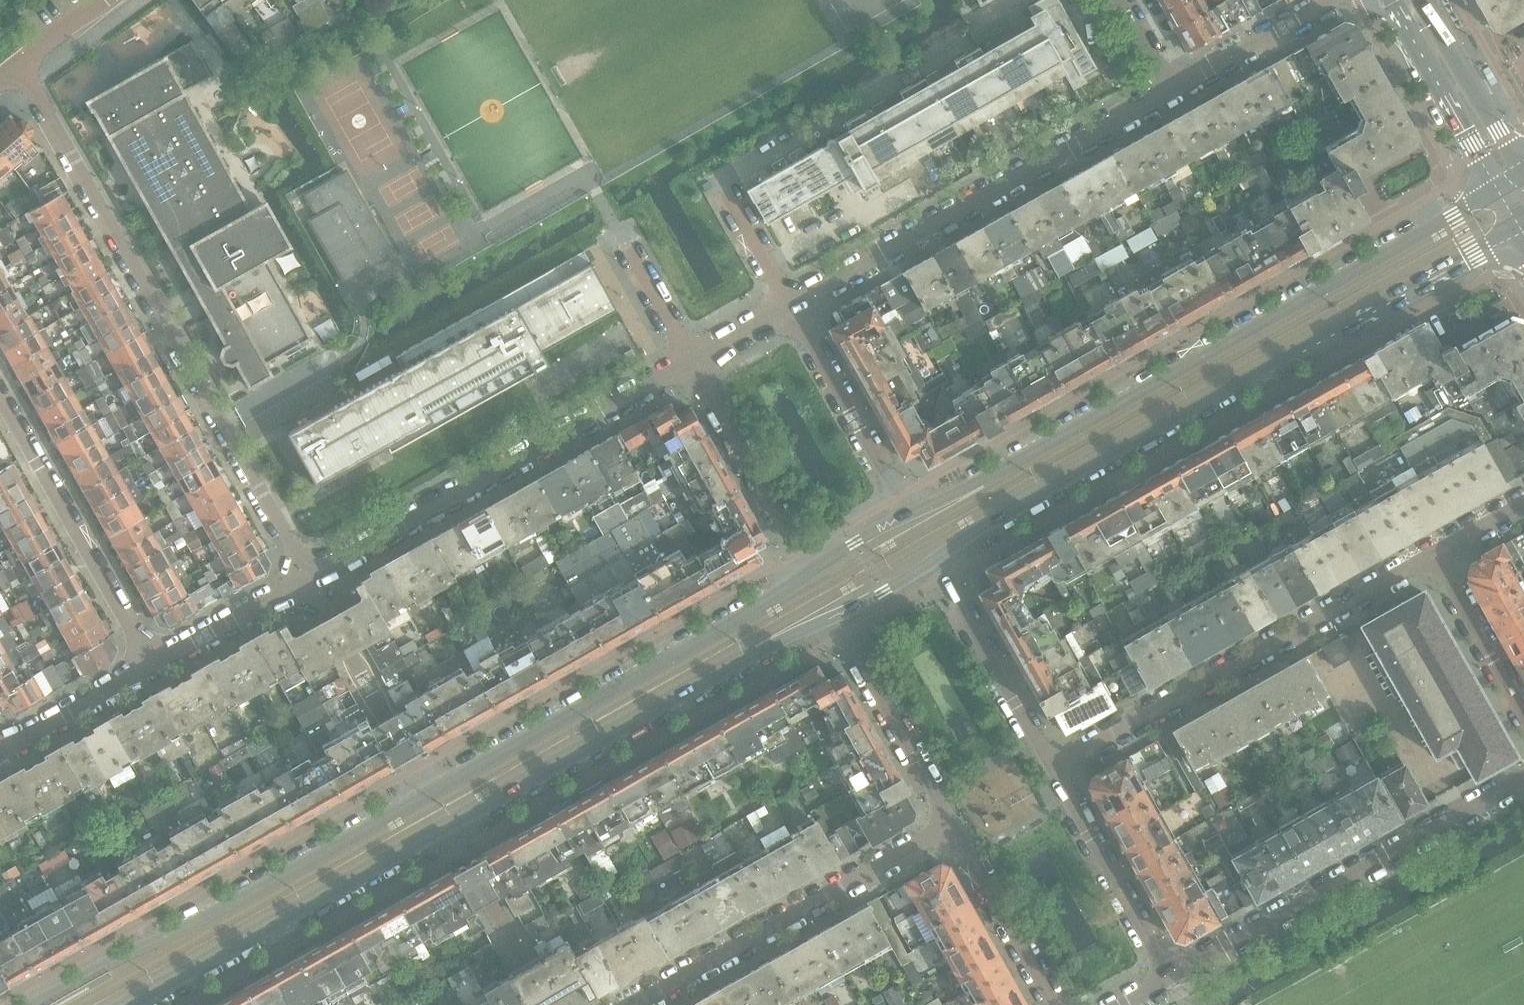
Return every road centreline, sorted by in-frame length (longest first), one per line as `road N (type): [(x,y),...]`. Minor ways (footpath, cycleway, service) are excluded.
road 1 (tertiary): [(934,561),(1513,228)]
road 2 (tertiary): [(1490,189),(908,515)]
road 3 (residential): [(20,61),(308,577)]
road 4 (tertiary): [(427,792),(34,1004)]
road 5 (tertiary): [(447,828),(836,617)]
road 6 (tertiary): [(809,570),(427,792)]
road 7 (residential): [(308,577),(691,361)]
road 8 (residential): [(1052,770),(1432,553)]
road 9 (residential): [(790,305),(1171,92)]
road 10 (residential): [(1170,979),(1523,779)]
road 11 (residential): [(634,1004),(953,825)]
road 12 (tertiary): [(133,1004),(447,828)]
road 13 (residential): [(0,392),(154,665)]
road 14 (residential): [(308,577),(427,792)]
road 15 (residential): [(908,515),(790,305)]
road 16 (residential): [(1170,979),(1052,770)]
road 17 (residential): [(691,361),(809,570)]
road 18 (residential): [(1052,770),(934,561)]
road 19 (residential): [(836,617),(953,825)]
road 20 (secondary): [(1386,0),(1490,189)]
road 21 (residential): [(953,825),(1054,1004)]
road 22 (residential): [(447,828),(548,1004)]
road 23 (secondary): [(1520,170),(1418,0)]
road 24 (residential): [(1171,92),(1334,0)]
road 25 (residential): [(1523,714),(1432,553)]
road 26 (residential): [(154,665),(308,577)]
road 27 (residential): [(0,752),(154,665)]
road 28 (residential): [(627,247),(691,361)]
road 29 (residential): [(790,305),(727,191)]

